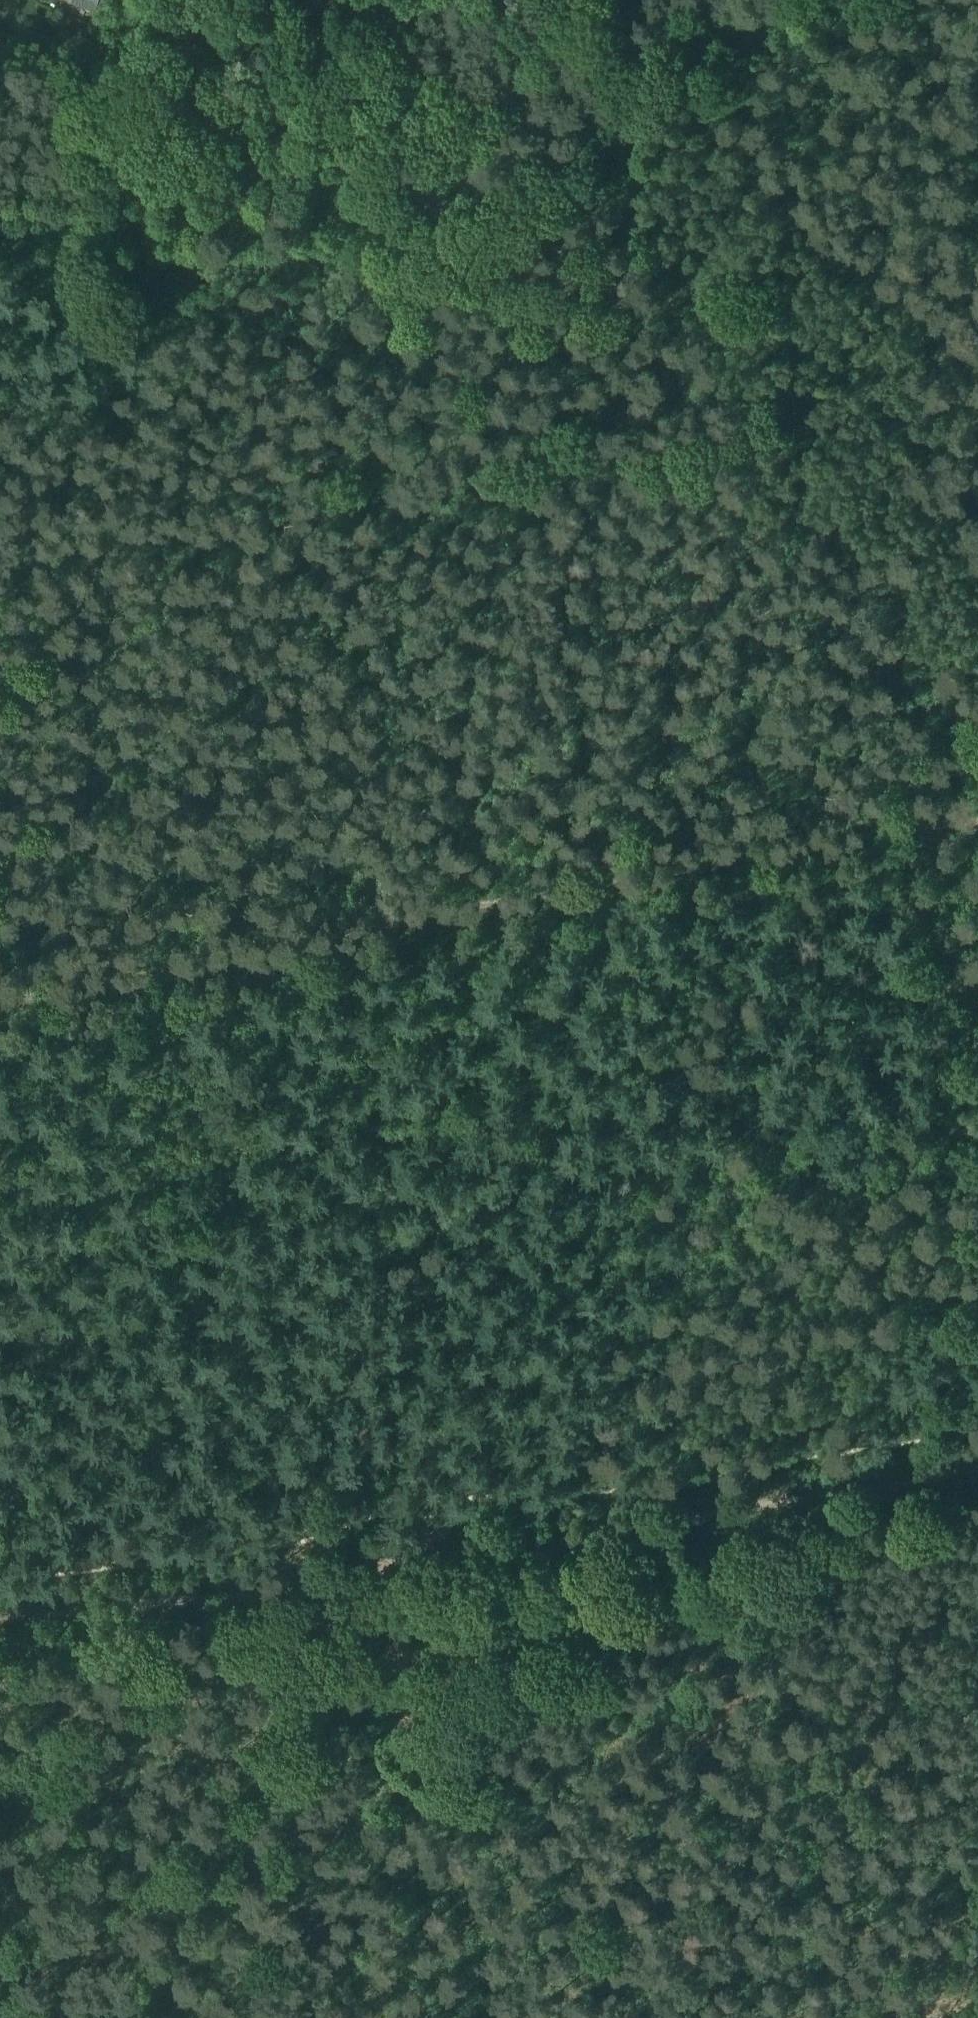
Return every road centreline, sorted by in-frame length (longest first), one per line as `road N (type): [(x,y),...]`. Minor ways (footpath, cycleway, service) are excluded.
road 1 (track): [(0,1012),(977,825)]
road 2 (track): [(977,1474),(775,1518),(473,1550),(0,1628)]
road 3 (track): [(0,204),(57,193),(499,189),(566,162),(798,0)]
road 4 (track): [(911,839),(977,1028)]

